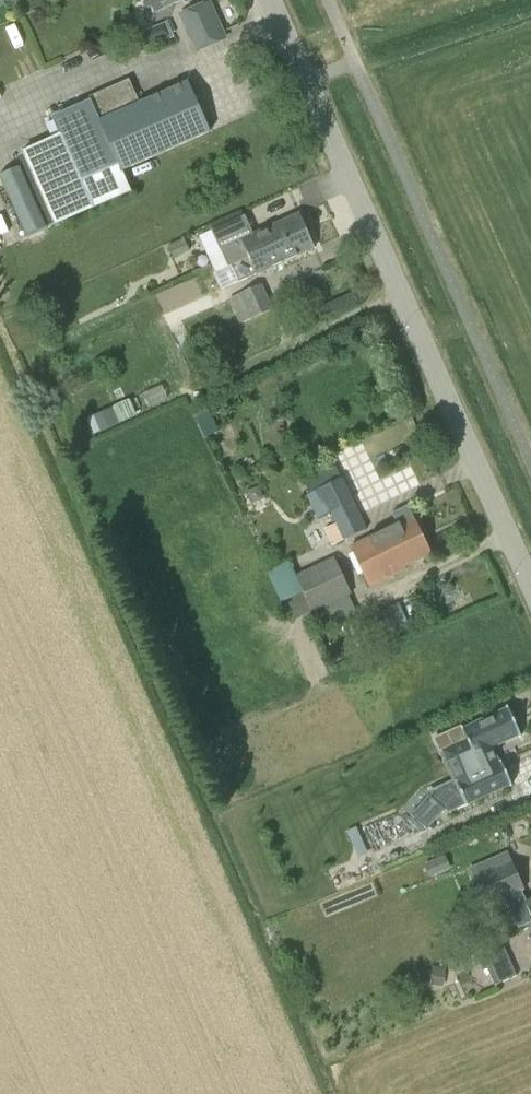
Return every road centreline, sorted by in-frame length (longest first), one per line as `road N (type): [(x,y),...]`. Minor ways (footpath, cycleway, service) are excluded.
road 1 (tertiary): [(530,586),(270,0)]

